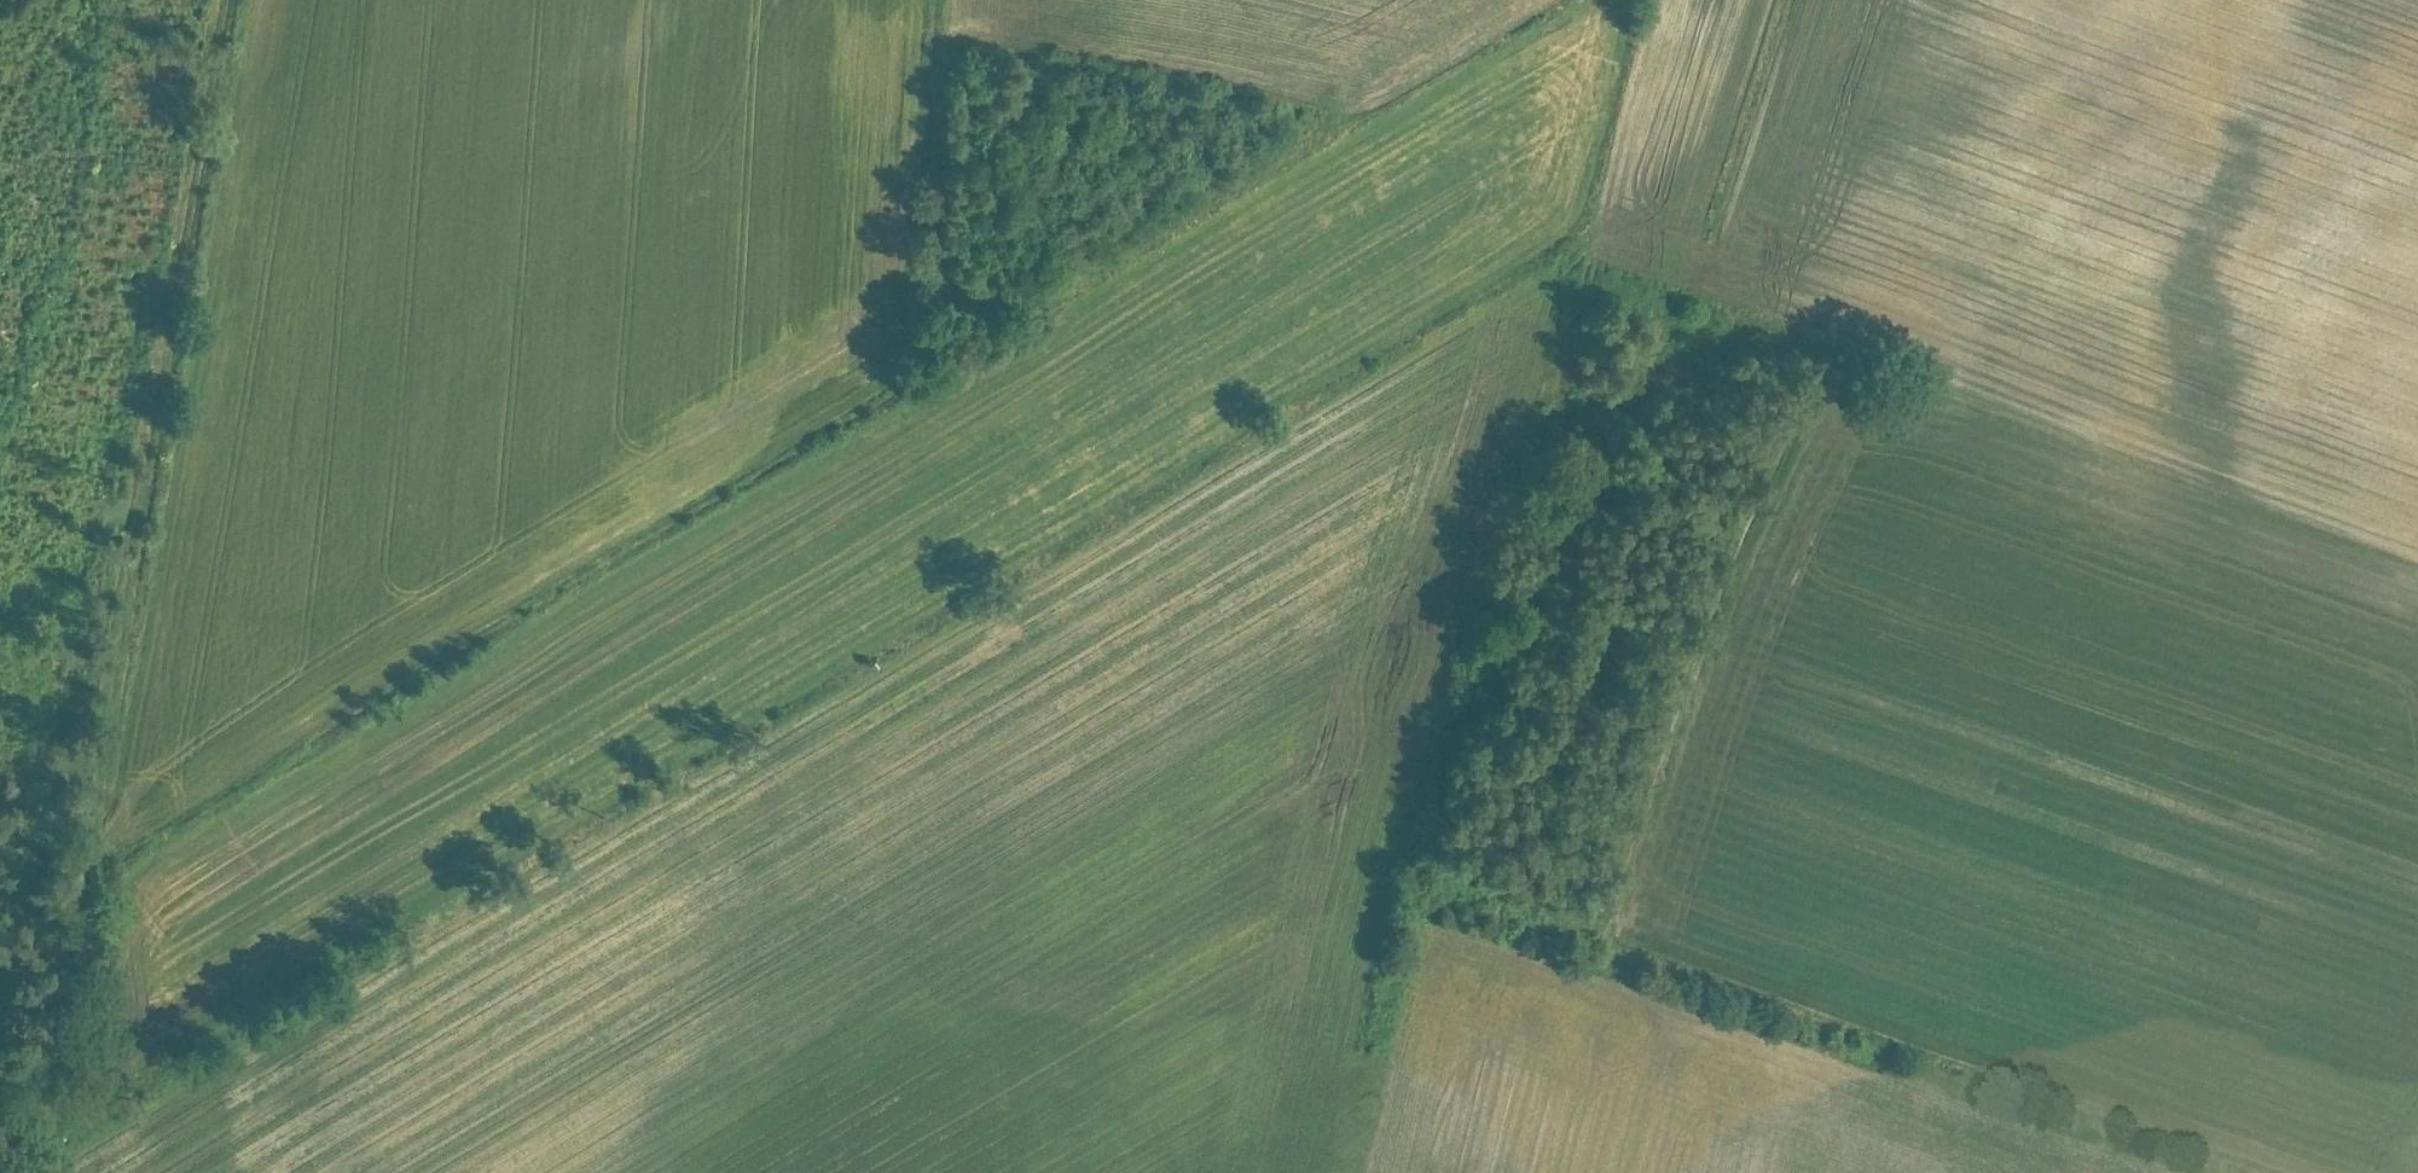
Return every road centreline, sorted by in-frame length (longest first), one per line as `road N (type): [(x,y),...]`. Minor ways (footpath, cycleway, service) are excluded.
road 1 (track): [(224,0),(12,1106),(0,1115)]

